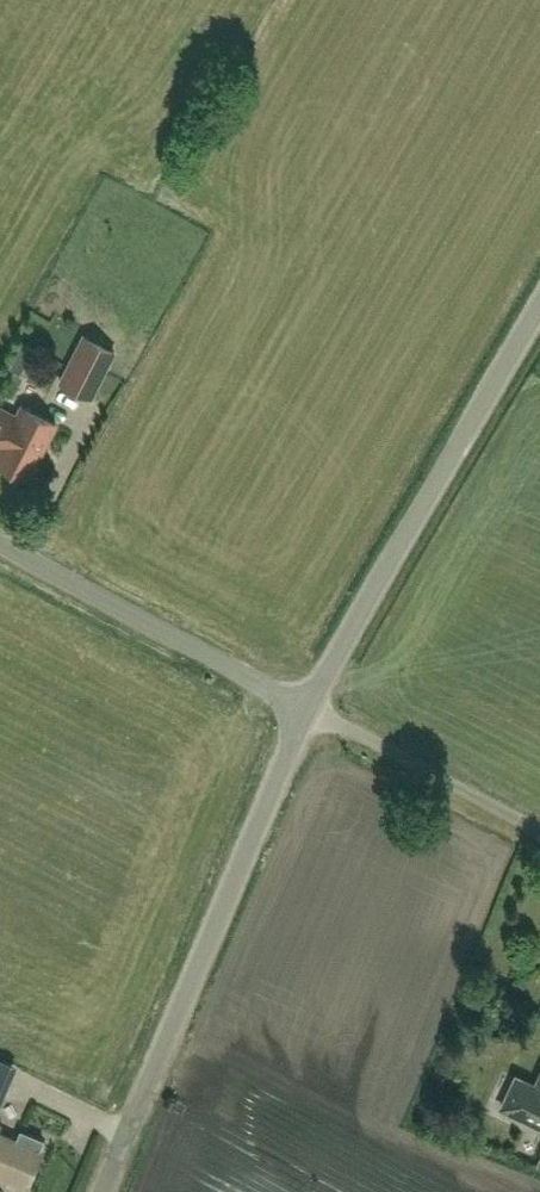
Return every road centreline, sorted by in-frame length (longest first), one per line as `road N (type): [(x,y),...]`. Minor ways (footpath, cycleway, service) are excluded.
road 1 (unclassified): [(103,1191),(308,709)]
road 2 (unclassified): [(308,709),(539,306)]
road 3 (unclassified): [(308,709),(0,545)]
road 4 (unclassified): [(539,834),(308,709)]

